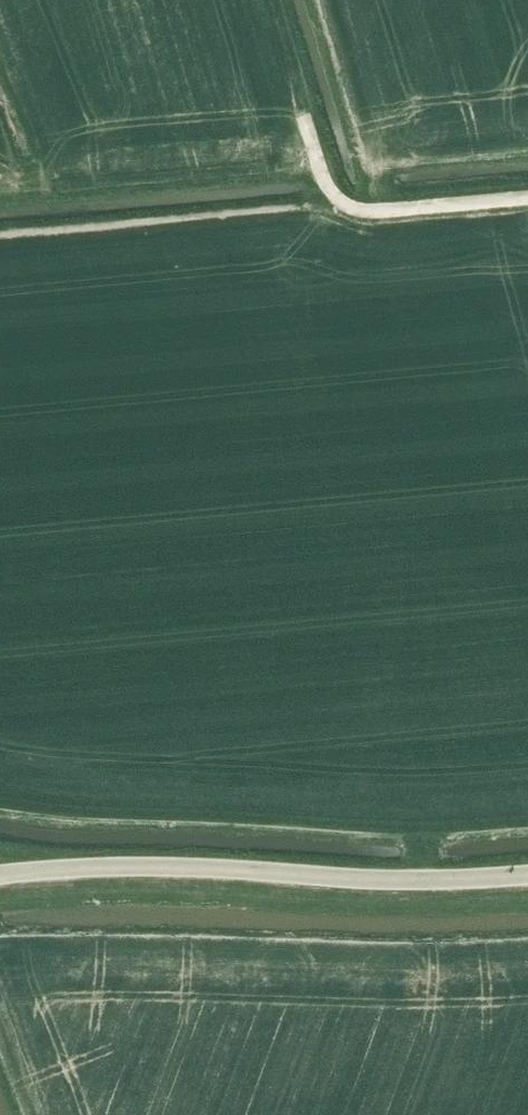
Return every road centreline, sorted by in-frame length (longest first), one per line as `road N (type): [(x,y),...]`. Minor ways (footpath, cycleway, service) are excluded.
road 1 (tertiary): [(0,876),(143,867),(382,881),(527,875)]
road 2 (track): [(527,197),(358,209),(328,186),(306,119)]

